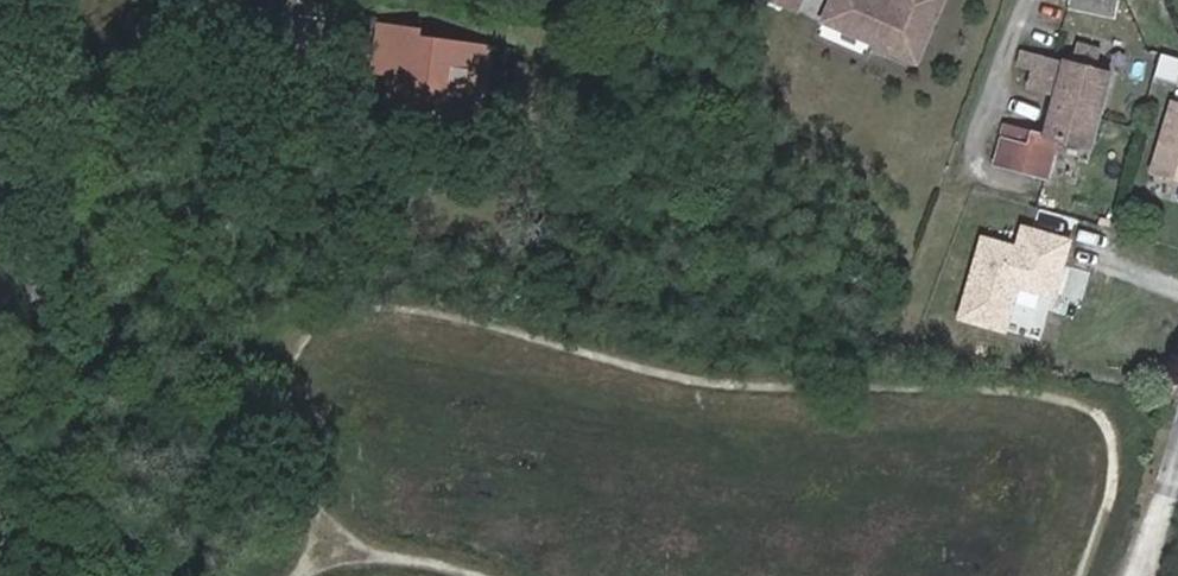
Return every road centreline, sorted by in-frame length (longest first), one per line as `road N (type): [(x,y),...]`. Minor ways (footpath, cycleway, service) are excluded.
road 1 (residential): [(0,164),(67,318),(141,575)]

